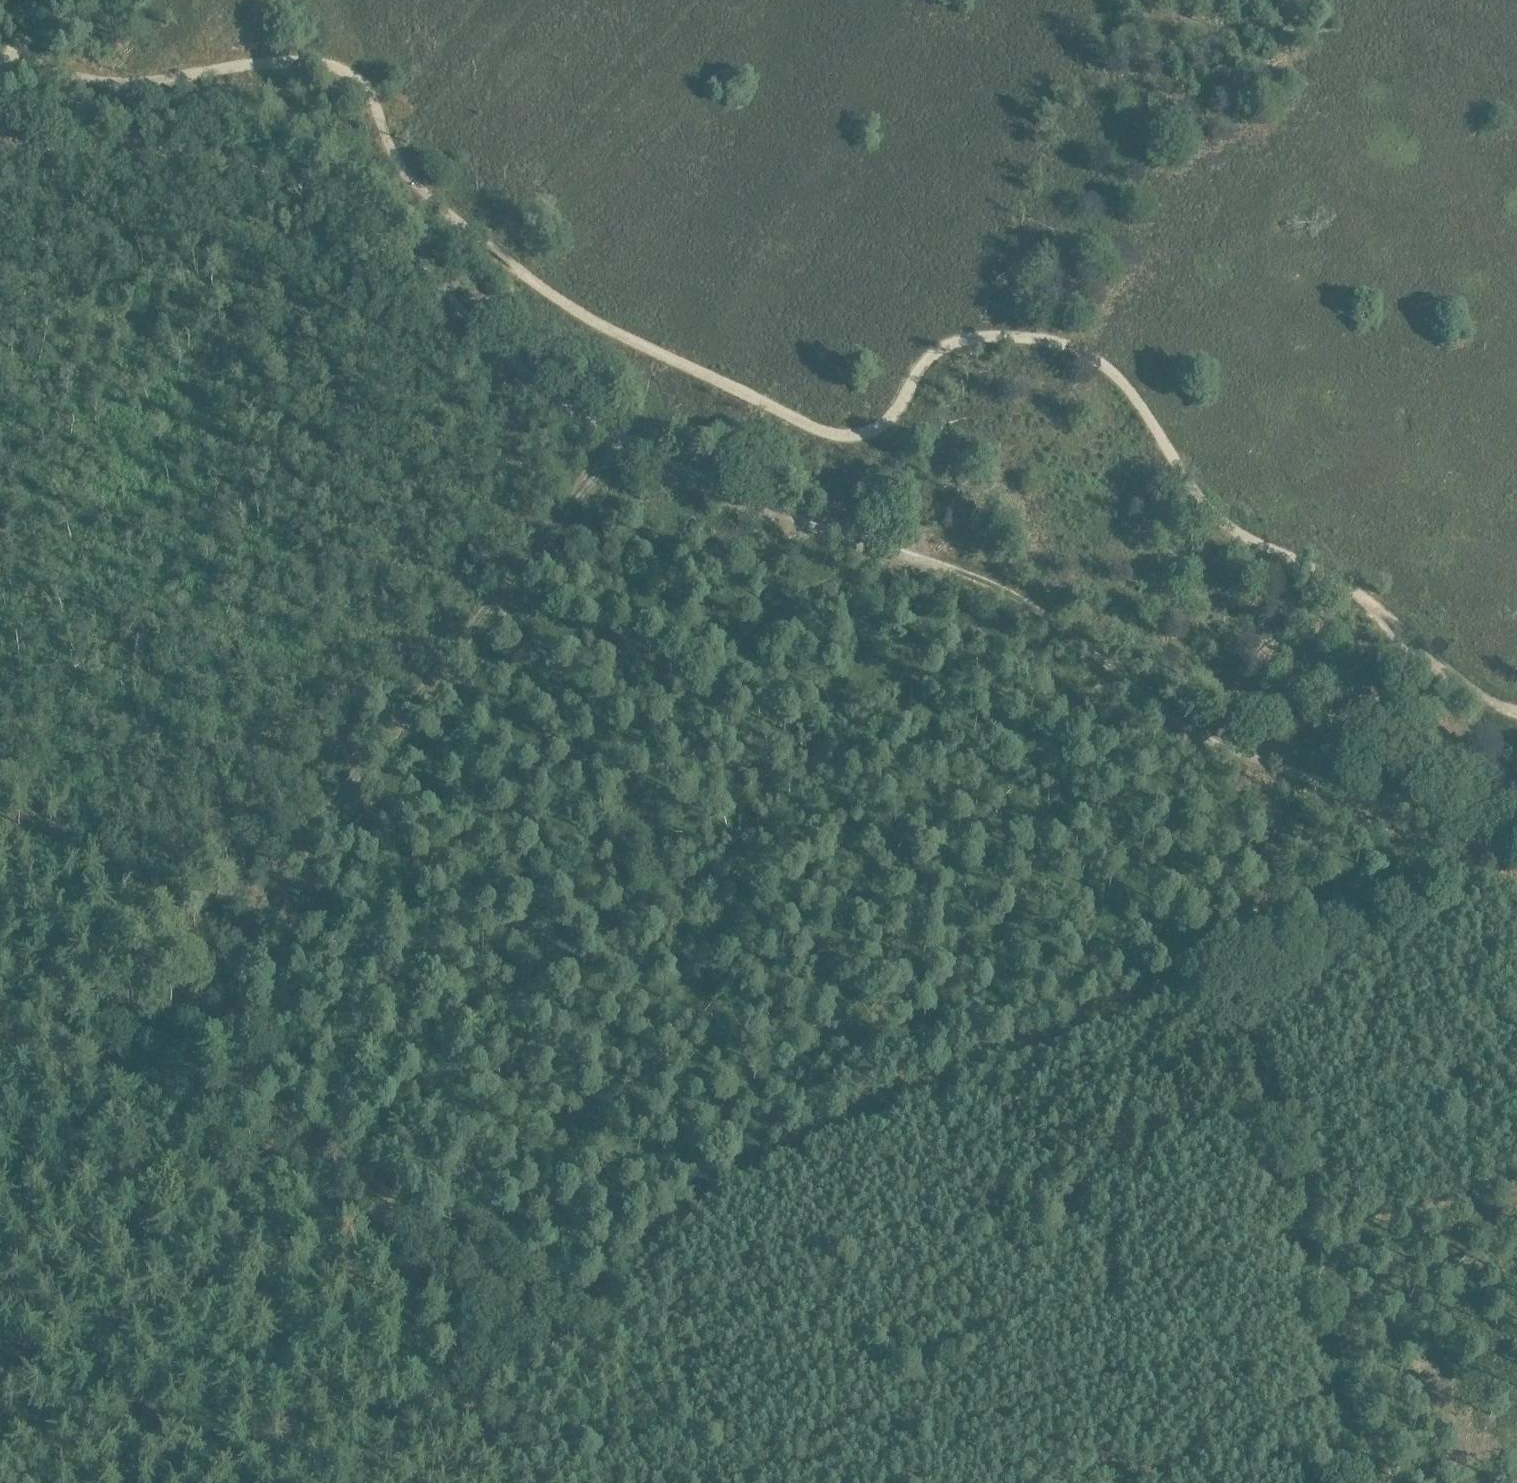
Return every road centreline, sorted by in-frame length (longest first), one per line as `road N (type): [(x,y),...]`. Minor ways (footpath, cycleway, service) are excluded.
road 1 (track): [(1516,713),(1435,659),(1376,603),(1215,518),(1131,395),(1083,352),(1016,337),(941,346),(895,422),(867,435),(837,435),(597,320),(515,266),(410,180),(387,150),(357,76),(321,62),(275,61),(134,82),(8,64)]
road 2 (track): [(1516,863),(1485,844),(1207,742),(996,583),(794,520),(659,461),(531,385),(441,285),(343,209),(270,168),(221,159),(18,151)]
road 3 (track): [(325,1482),(423,1405),(467,1397),(513,1369),(681,1210),(740,1172),(1463,872),(1485,844),(1516,764)]
road 4 (track): [(497,1482),(460,1379),(461,1274),(423,1235),(291,1159),(250,1124),(232,1090),(224,991),(234,943),(261,892),(622,434)]
road 5 (track): [(1228,969),(1356,1482)]

